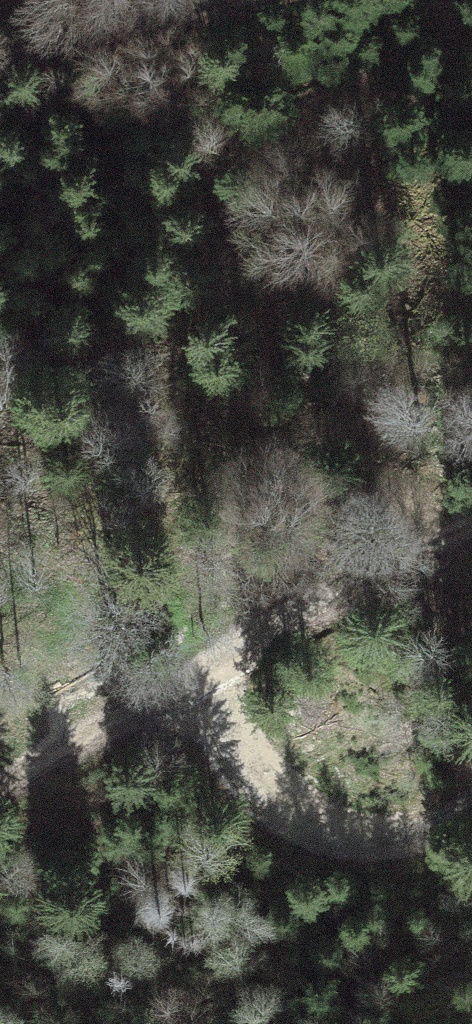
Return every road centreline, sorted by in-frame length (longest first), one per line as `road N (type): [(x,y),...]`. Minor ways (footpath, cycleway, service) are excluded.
road 1 (track): [(471,459),(354,540),(329,621),(369,702),(471,710)]
road 2 (track): [(329,621),(0,804)]
road 3 (track): [(241,0),(123,42),(0,70)]

